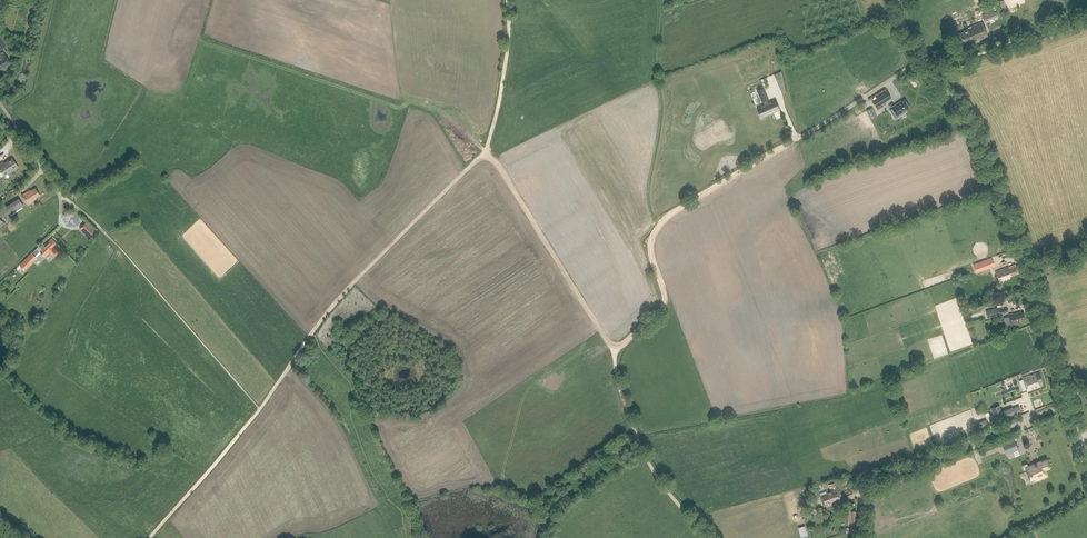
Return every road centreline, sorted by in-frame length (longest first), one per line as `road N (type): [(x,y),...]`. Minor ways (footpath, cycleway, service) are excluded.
road 1 (tertiary): [(1086,458),(983,147),(921,59)]
road 2 (track): [(259,409),(328,311),(487,150)]
road 3 (track): [(614,351),(661,311),(650,245),(663,220),(797,139)]
road 4 (track): [(861,537),(868,483),(1068,405)]
road 5 (track): [(487,150),(614,351)]
road 6 (track): [(149,537),(259,409)]
road 7 (track): [(929,70),(1086,16)]
road 8 (track): [(487,150),(508,39),(507,0)]
road 9 (unclassified): [(797,139),(921,59)]

